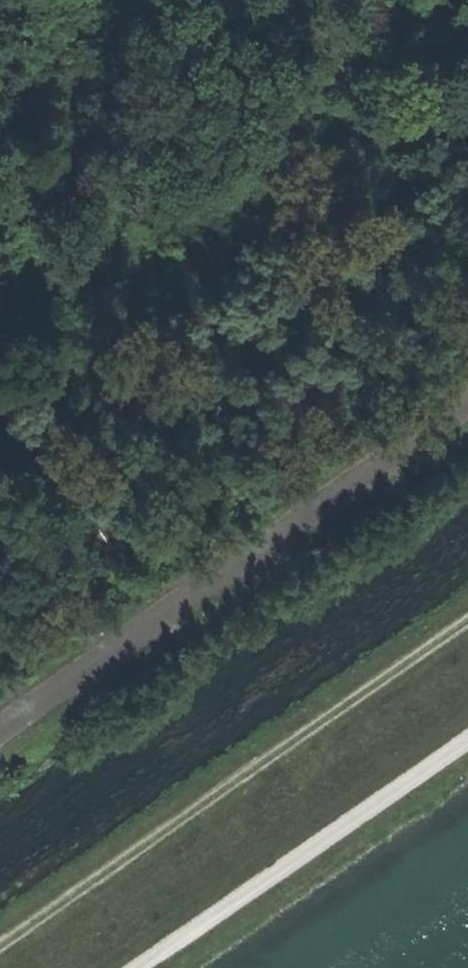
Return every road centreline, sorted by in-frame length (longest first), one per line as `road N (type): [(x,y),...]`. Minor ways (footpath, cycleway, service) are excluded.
road 1 (track): [(0,944),(467,617)]
road 2 (track): [(467,742),(137,967)]

